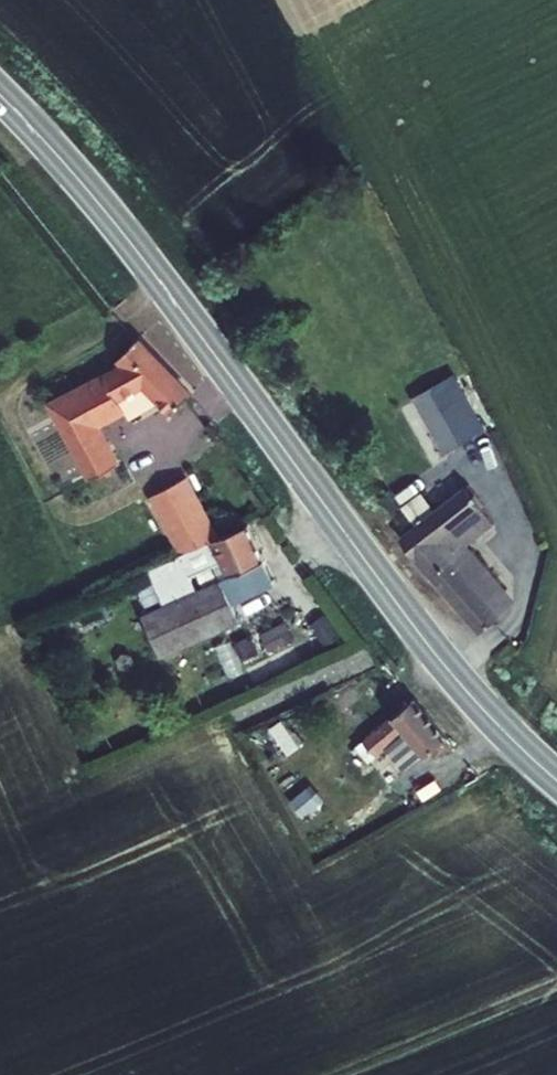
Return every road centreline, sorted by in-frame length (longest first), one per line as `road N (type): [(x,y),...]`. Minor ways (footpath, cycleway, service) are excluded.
road 1 (secondary): [(0,93),(135,245),(454,674),(556,778)]

